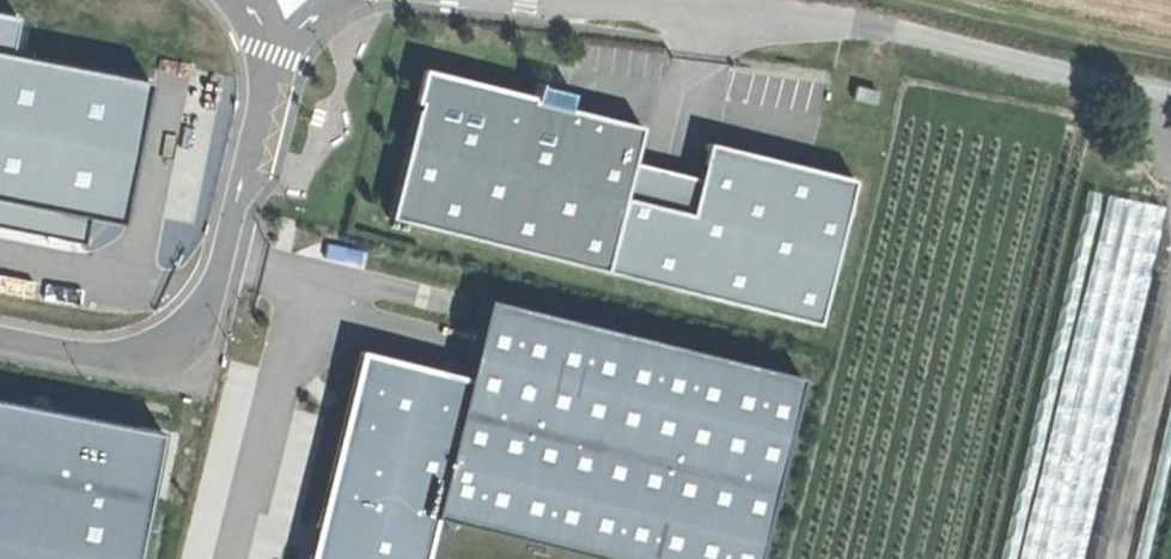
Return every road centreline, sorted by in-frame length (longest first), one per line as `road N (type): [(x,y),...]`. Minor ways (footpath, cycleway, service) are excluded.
road 1 (unclassified): [(0,333),(141,356),(195,327),(219,286),(278,71)]
road 2 (track): [(1170,92),(792,8)]
road 3 (unclassified): [(792,8),(550,0)]

